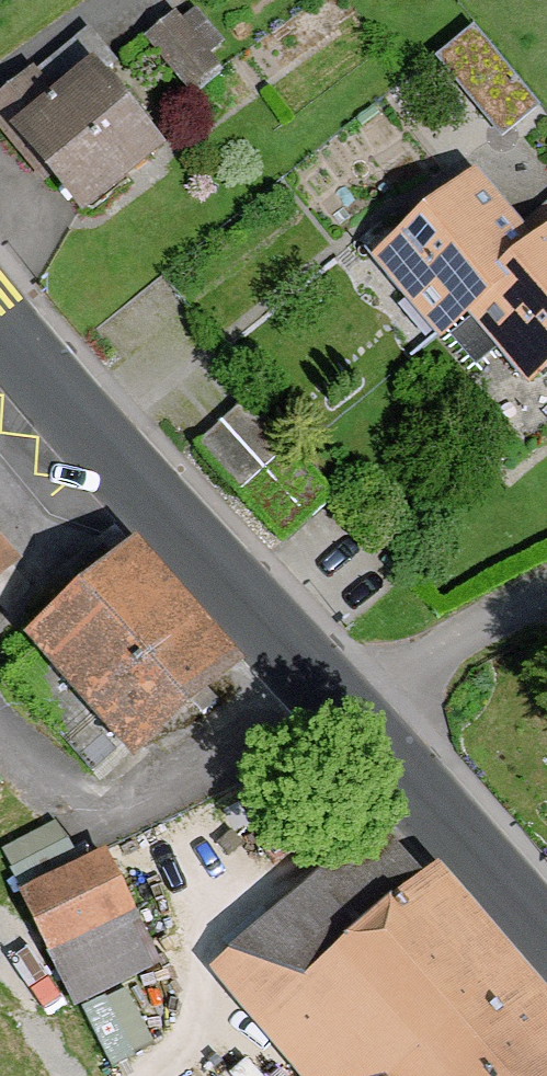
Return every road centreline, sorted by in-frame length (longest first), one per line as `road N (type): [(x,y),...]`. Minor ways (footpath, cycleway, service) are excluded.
road 1 (secondary): [(546,920),(0,327)]

